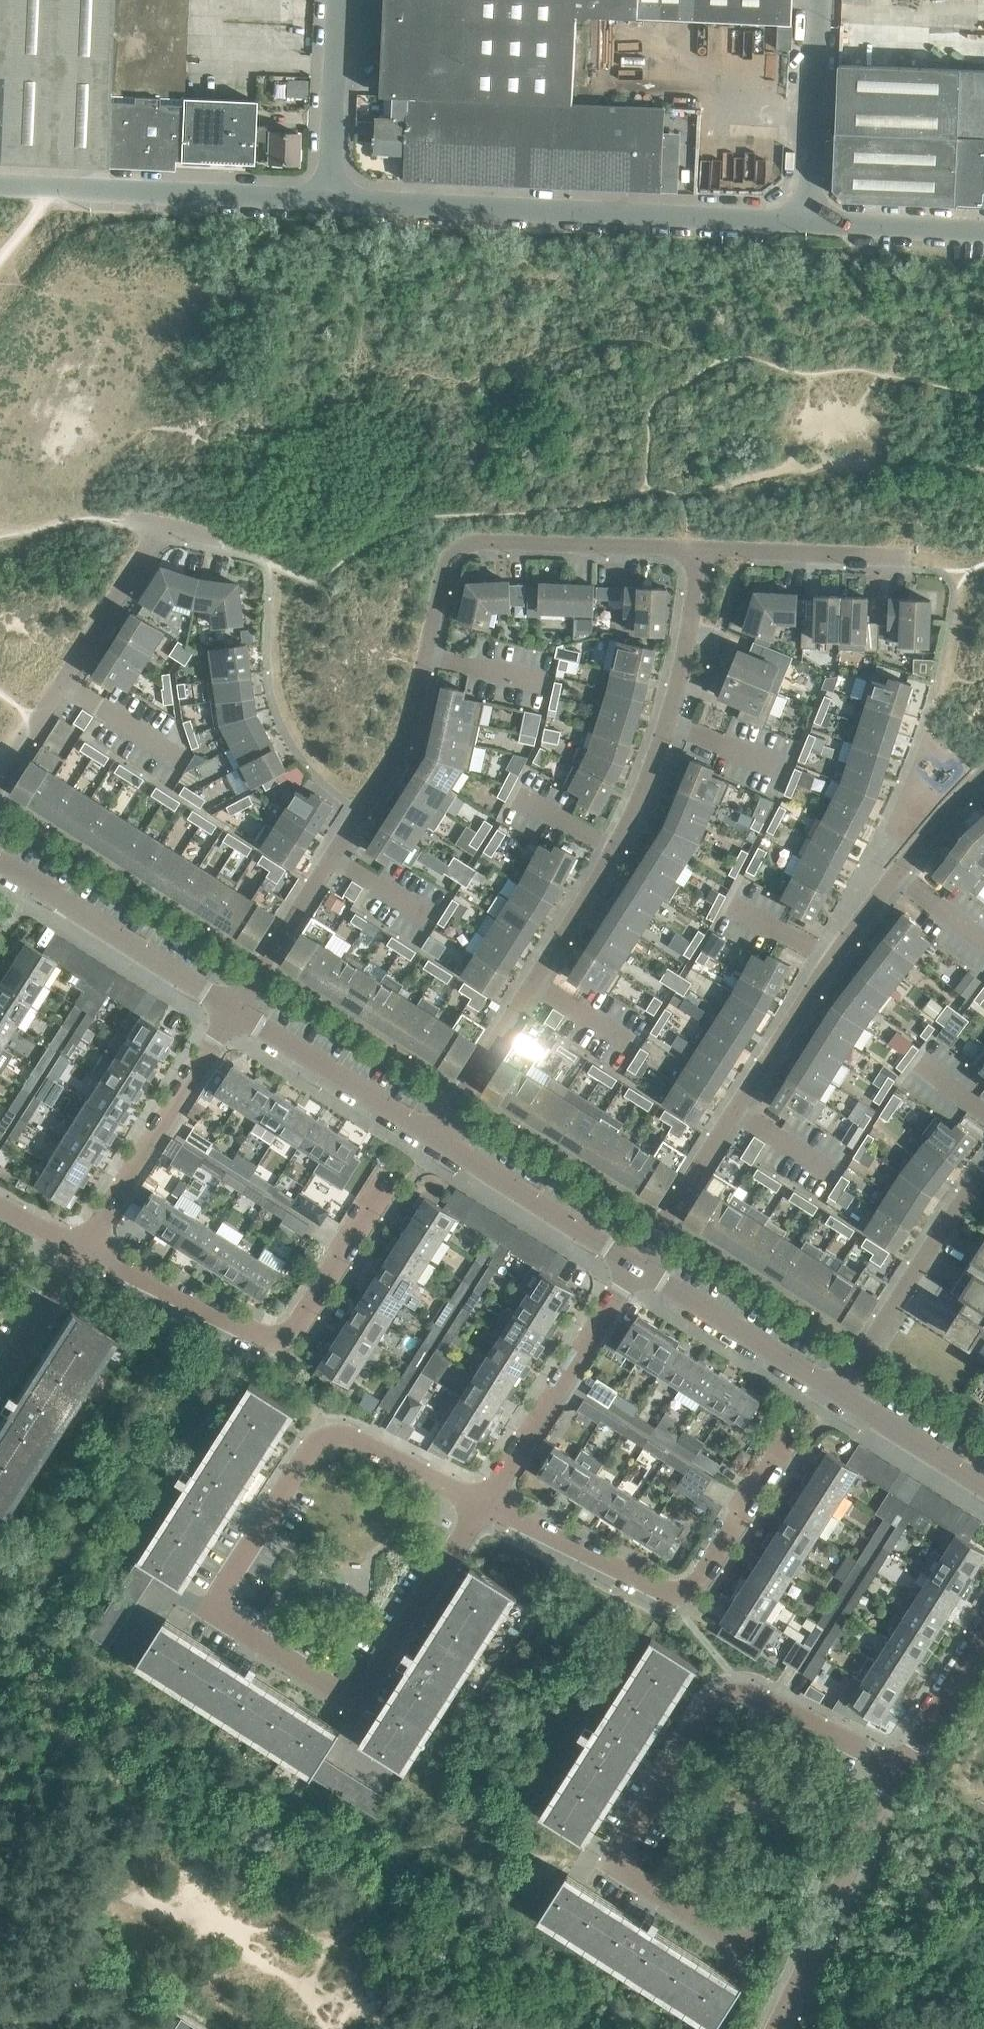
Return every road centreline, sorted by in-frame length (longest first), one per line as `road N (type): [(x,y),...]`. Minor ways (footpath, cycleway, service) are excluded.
road 1 (residential): [(433,1139),(628,828),(693,642),(704,554)]
road 2 (residential): [(488,1505),(358,1707),(210,1612),(328,1422)]
road 3 (residential): [(639,1269),(835,964),(983,782)]
road 4 (residential): [(747,1949),(617,1863),(730,1688),(893,1765)]
road 5 (residential): [(236,1016),(407,745),(449,565),(475,544)]
road 6 (unclassified): [(332,203),(807,225)]
road 7 (residential): [(488,1505),(678,1603),(787,1440)]
road 8 (residential): [(86,1251),(281,1348),(386,1188)]
road 9 (residential): [(0,779),(162,532),(217,540)]
road 10 (unclassified): [(0,190),(332,203)]
road 11 (residential): [(778,2028),(893,1765)]
road 12 (residential): [(488,1505),(639,1269)]
road 13 (residential): [(86,1251),(236,1016)]
road 14 (residential): [(236,1016),(0,869)]
road 15 (residential): [(836,1395),(983,1172)]
road 16 (residential): [(639,1269),(433,1139)]
road 17 (residential): [(836,1395),(639,1269)]
road 18 (residential): [(433,1139),(236,1016)]
road 19 (residential): [(704,554),(475,544)]
road 20 (unclassified): [(807,225),(818,11)]
road 21 (residential): [(912,560),(704,554)]
road 22 (unclassified): [(332,203),(340,0)]
road 23 (residential): [(488,1505),(328,1422)]
road 24 (unclassified): [(807,225),(983,229)]
road 25 (residential): [(983,1491),(836,1395)]
road 26 (residential): [(893,1765),(983,1618)]
road 27 (unclassified): [(983,17),(818,11)]
road 28 (residential): [(0,1386),(86,1251)]

